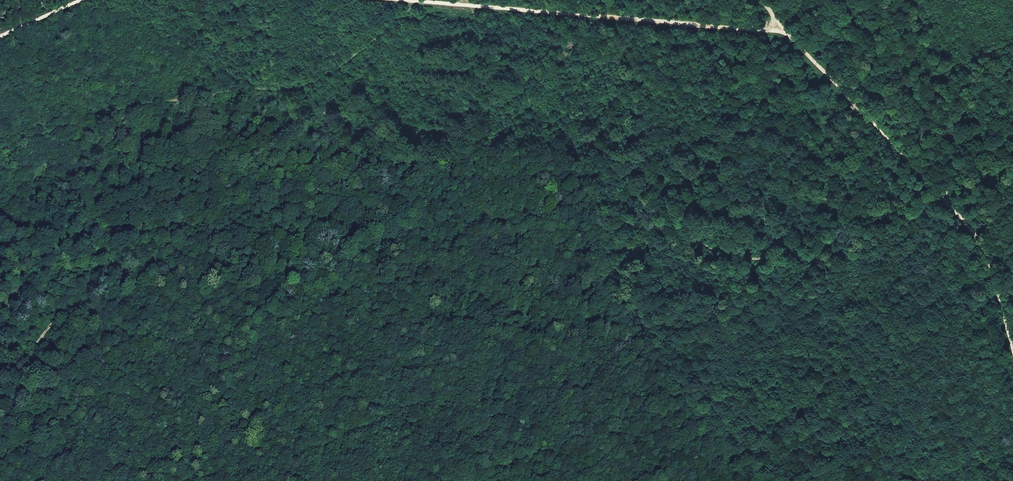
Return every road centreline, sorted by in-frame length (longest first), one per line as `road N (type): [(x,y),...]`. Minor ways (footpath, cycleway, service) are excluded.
road 1 (track): [(854,104),(875,151),(920,203),(856,240),(771,253),(710,248),(657,203),(504,210),(153,271),(45,321),(0,376)]
road 2 (track): [(856,240),(832,270),(769,294),(691,305),(516,304),(423,287),(298,289),(159,346),(0,466)]
road 3 (track): [(178,480),(306,451),(423,398),(495,410),(543,448),(591,452),(657,436),(686,419)]
road 4 (track): [(413,0),(342,66),(304,86),(143,104),(0,151)]
road 5 (track): [(762,0),(962,220),(1012,351)]
road 6 (track): [(783,27),(416,0)]
road 7 (track): [(930,202),(924,230),(885,301),(850,336),(686,419)]
road 8 (track): [(942,197),(941,163),(870,0)]
road 9 (track): [(858,109),(1012,44)]

